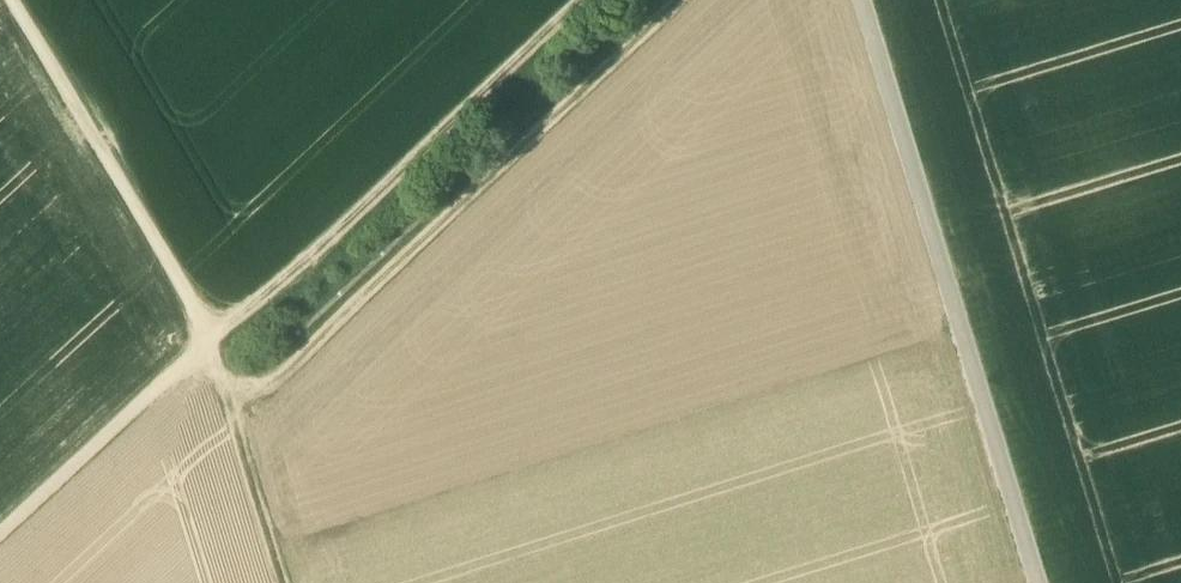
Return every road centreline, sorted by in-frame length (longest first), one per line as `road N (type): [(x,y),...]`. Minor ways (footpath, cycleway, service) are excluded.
road 1 (track): [(212,333),(233,415),(685,0)]
road 2 (track): [(1036,582),(860,0)]
road 3 (track): [(578,0),(212,333)]
road 4 (track): [(212,333),(13,0)]
road 5 (track): [(212,333),(0,530)]
road 6 (track): [(233,415),(285,582)]

